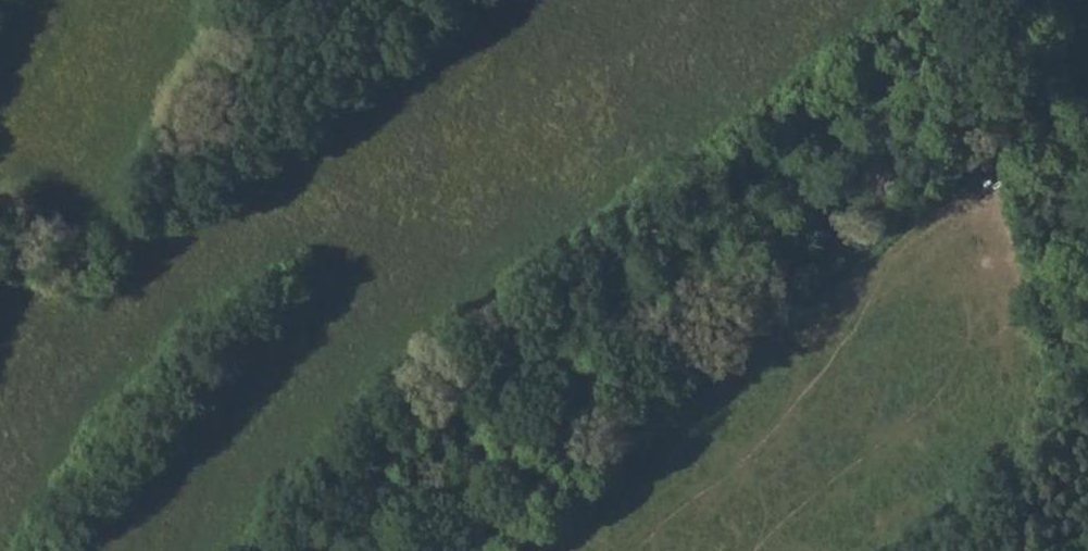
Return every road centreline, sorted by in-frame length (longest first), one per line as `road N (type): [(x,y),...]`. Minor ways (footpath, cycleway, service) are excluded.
road 1 (track): [(1087,279),(990,0)]

